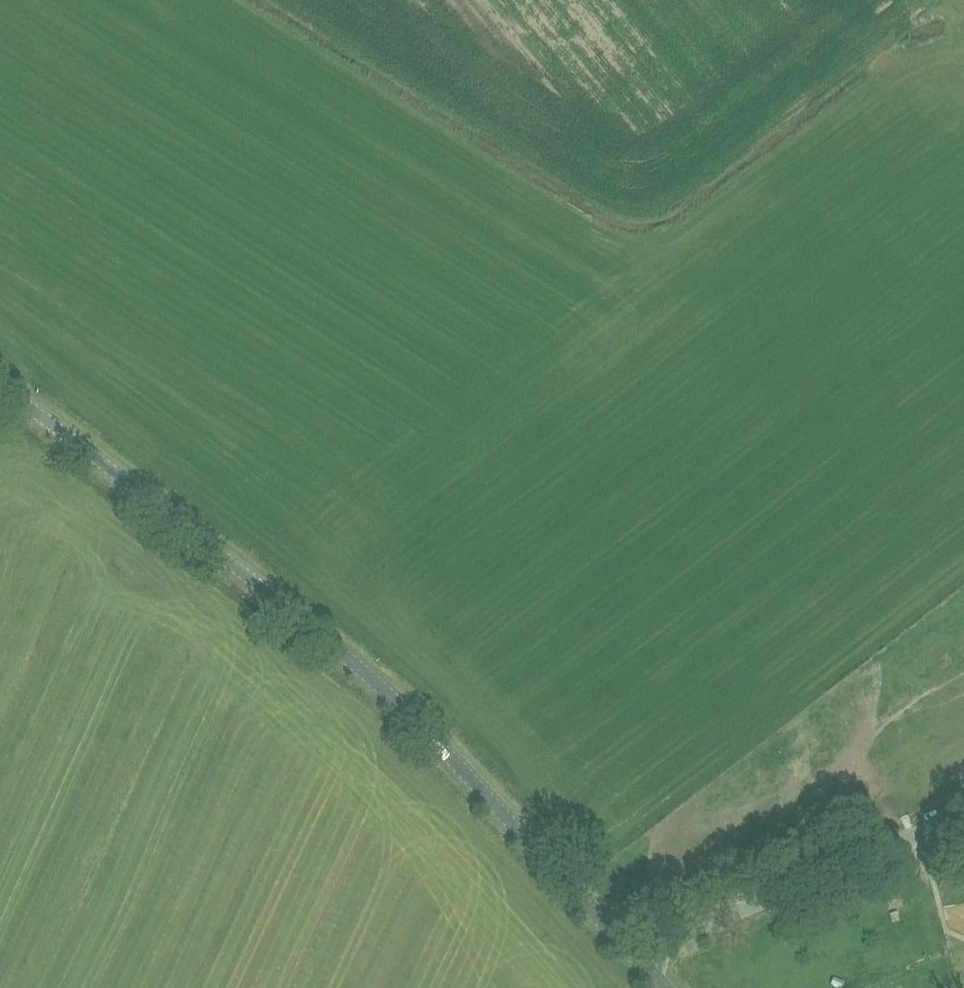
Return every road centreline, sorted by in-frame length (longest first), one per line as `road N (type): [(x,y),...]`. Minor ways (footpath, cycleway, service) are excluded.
road 1 (tertiary): [(663,987),(397,703),(0,386)]

